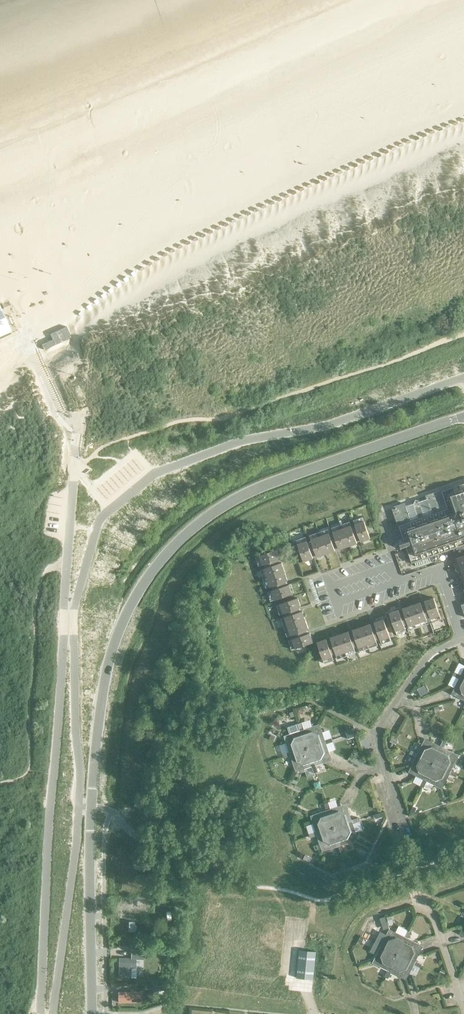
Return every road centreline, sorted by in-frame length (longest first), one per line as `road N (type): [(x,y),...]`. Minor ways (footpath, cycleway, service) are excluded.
road 1 (tertiary): [(93,1013),(94,765),(108,667),(130,608),(194,528),(232,502),(463,416)]

